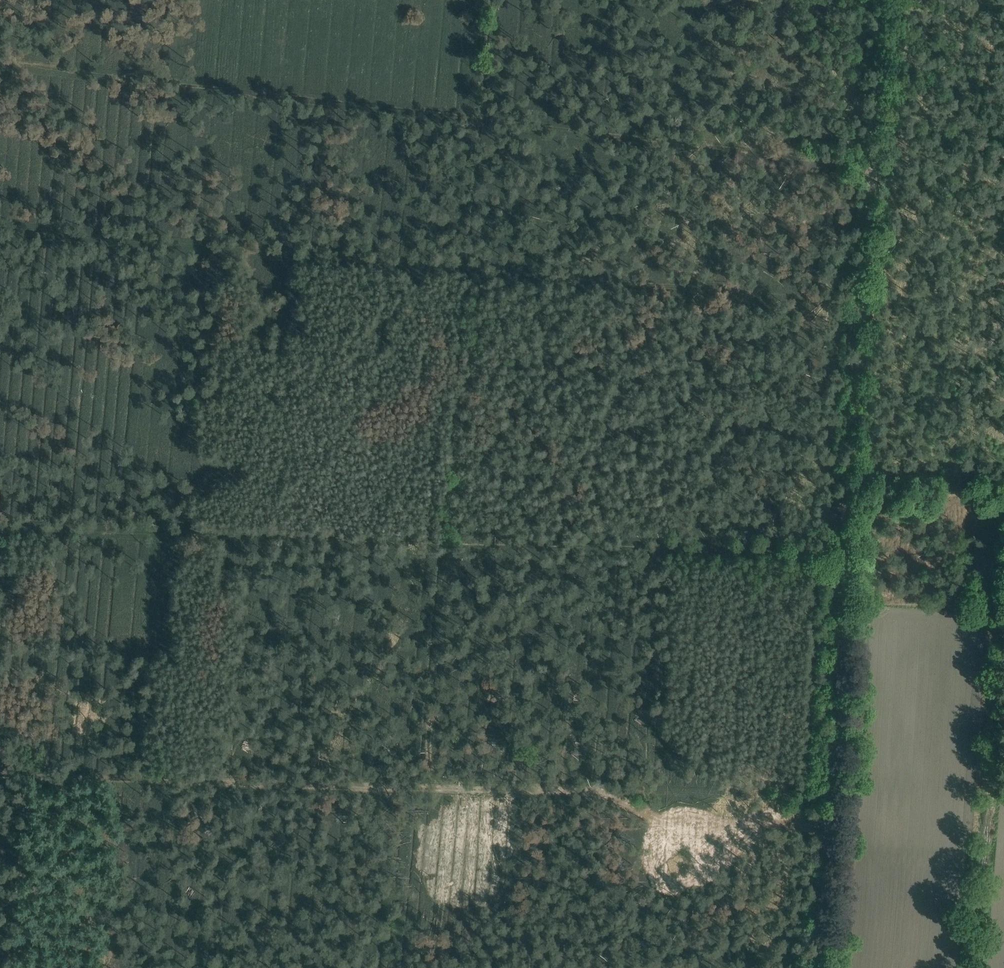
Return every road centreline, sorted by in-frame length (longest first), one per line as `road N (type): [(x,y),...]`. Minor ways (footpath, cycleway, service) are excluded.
road 1 (track): [(887,0),(850,492)]
road 2 (track): [(850,492),(810,967)]

